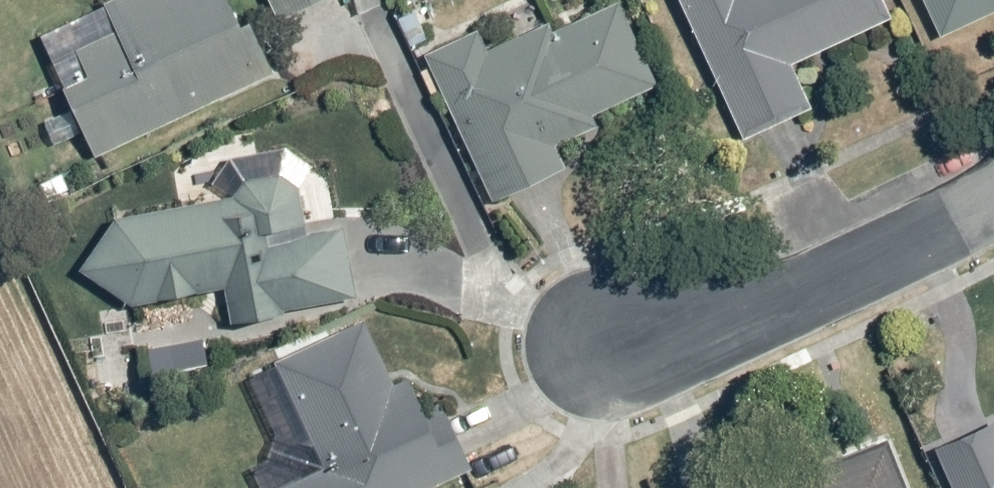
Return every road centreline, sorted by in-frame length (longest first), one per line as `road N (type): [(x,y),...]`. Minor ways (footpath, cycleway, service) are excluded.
road 1 (residential): [(603,339),(874,250),(993,191)]

